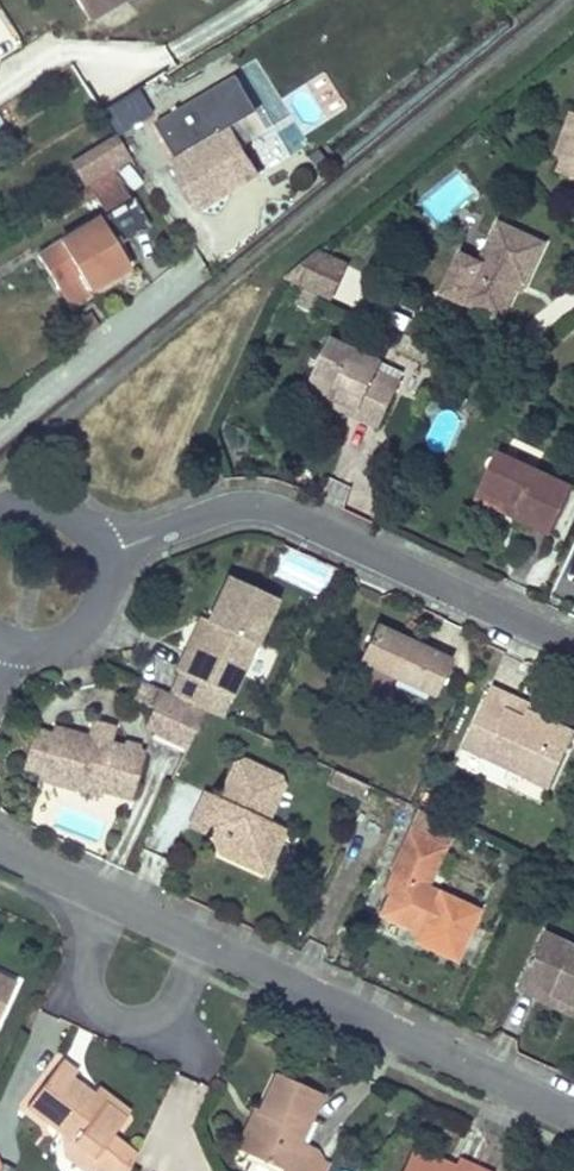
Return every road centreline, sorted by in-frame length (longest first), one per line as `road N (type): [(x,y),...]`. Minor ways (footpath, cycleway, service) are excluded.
road 1 (residential): [(573,1118),(0,852)]
road 2 (residential): [(102,551),(222,510),(268,507),(573,646)]
road 3 (residential): [(0,429),(200,260)]
road 4 (residential): [(5,640),(28,646),(73,634),(102,598),(102,551)]
road 5 (residential): [(102,551),(66,511),(39,503),(0,513)]

